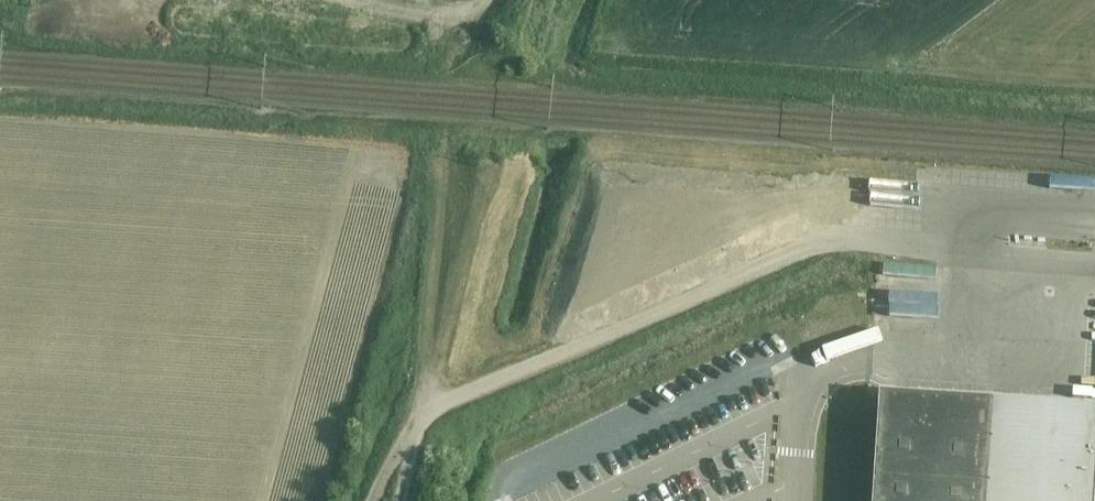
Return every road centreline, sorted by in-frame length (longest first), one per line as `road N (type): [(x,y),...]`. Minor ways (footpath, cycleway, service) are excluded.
road 1 (unclassified): [(399,500),(423,416),(441,404),(814,242),(1094,259)]
road 2 (track): [(442,157),(425,372),(431,411)]
road 3 (track): [(476,14),(313,0)]

